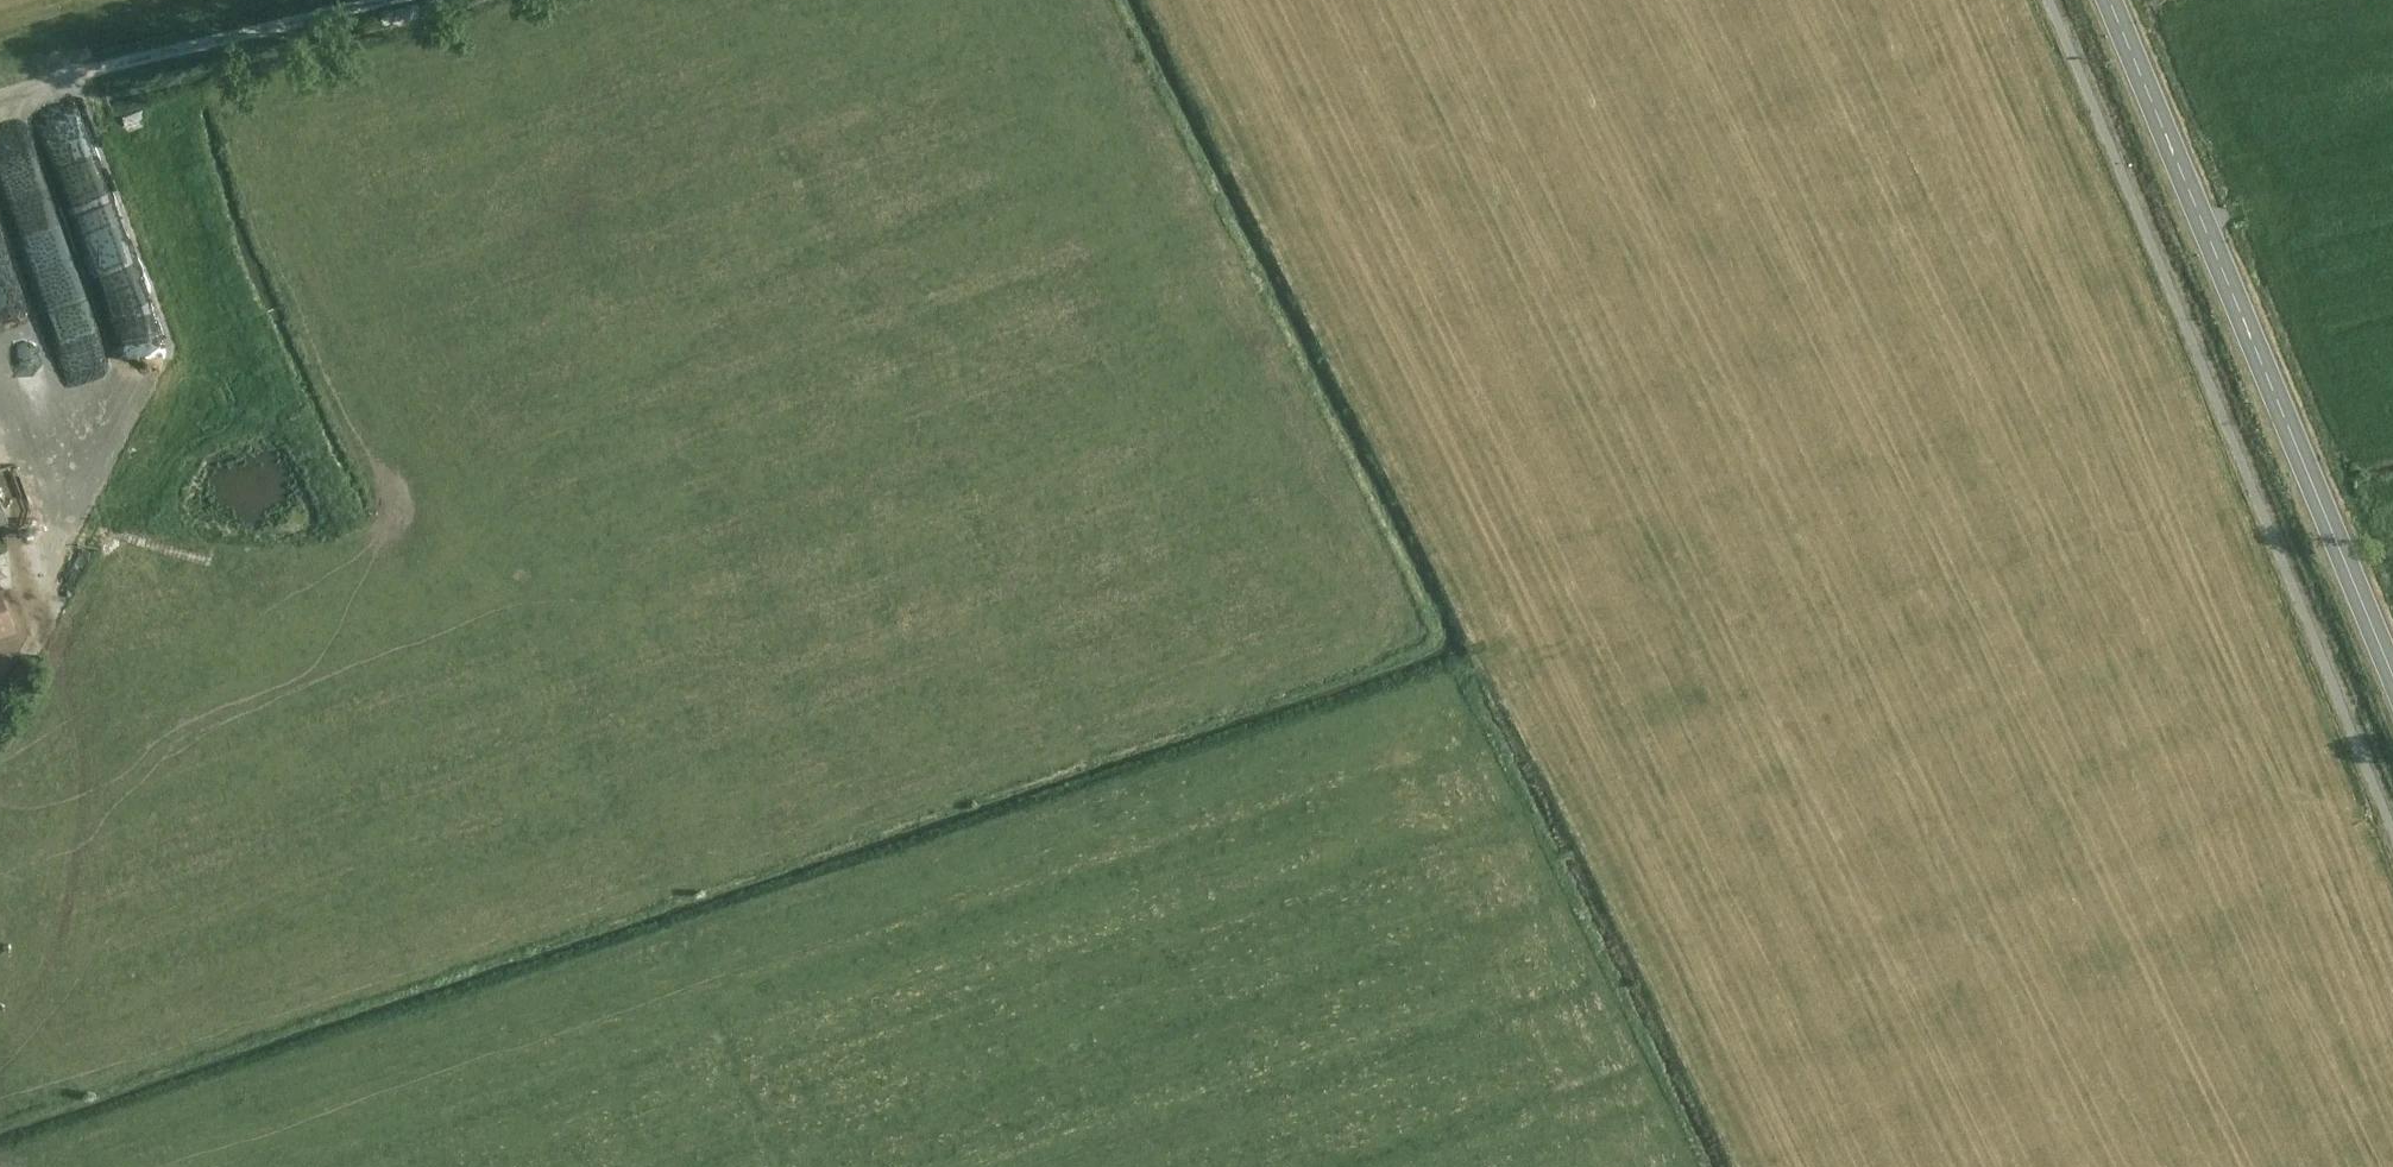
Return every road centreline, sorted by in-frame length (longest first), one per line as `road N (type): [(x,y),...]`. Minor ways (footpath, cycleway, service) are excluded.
road 1 (tertiary): [(2392,667),(2113,0)]
road 2 (track): [(0,99),(410,0)]

